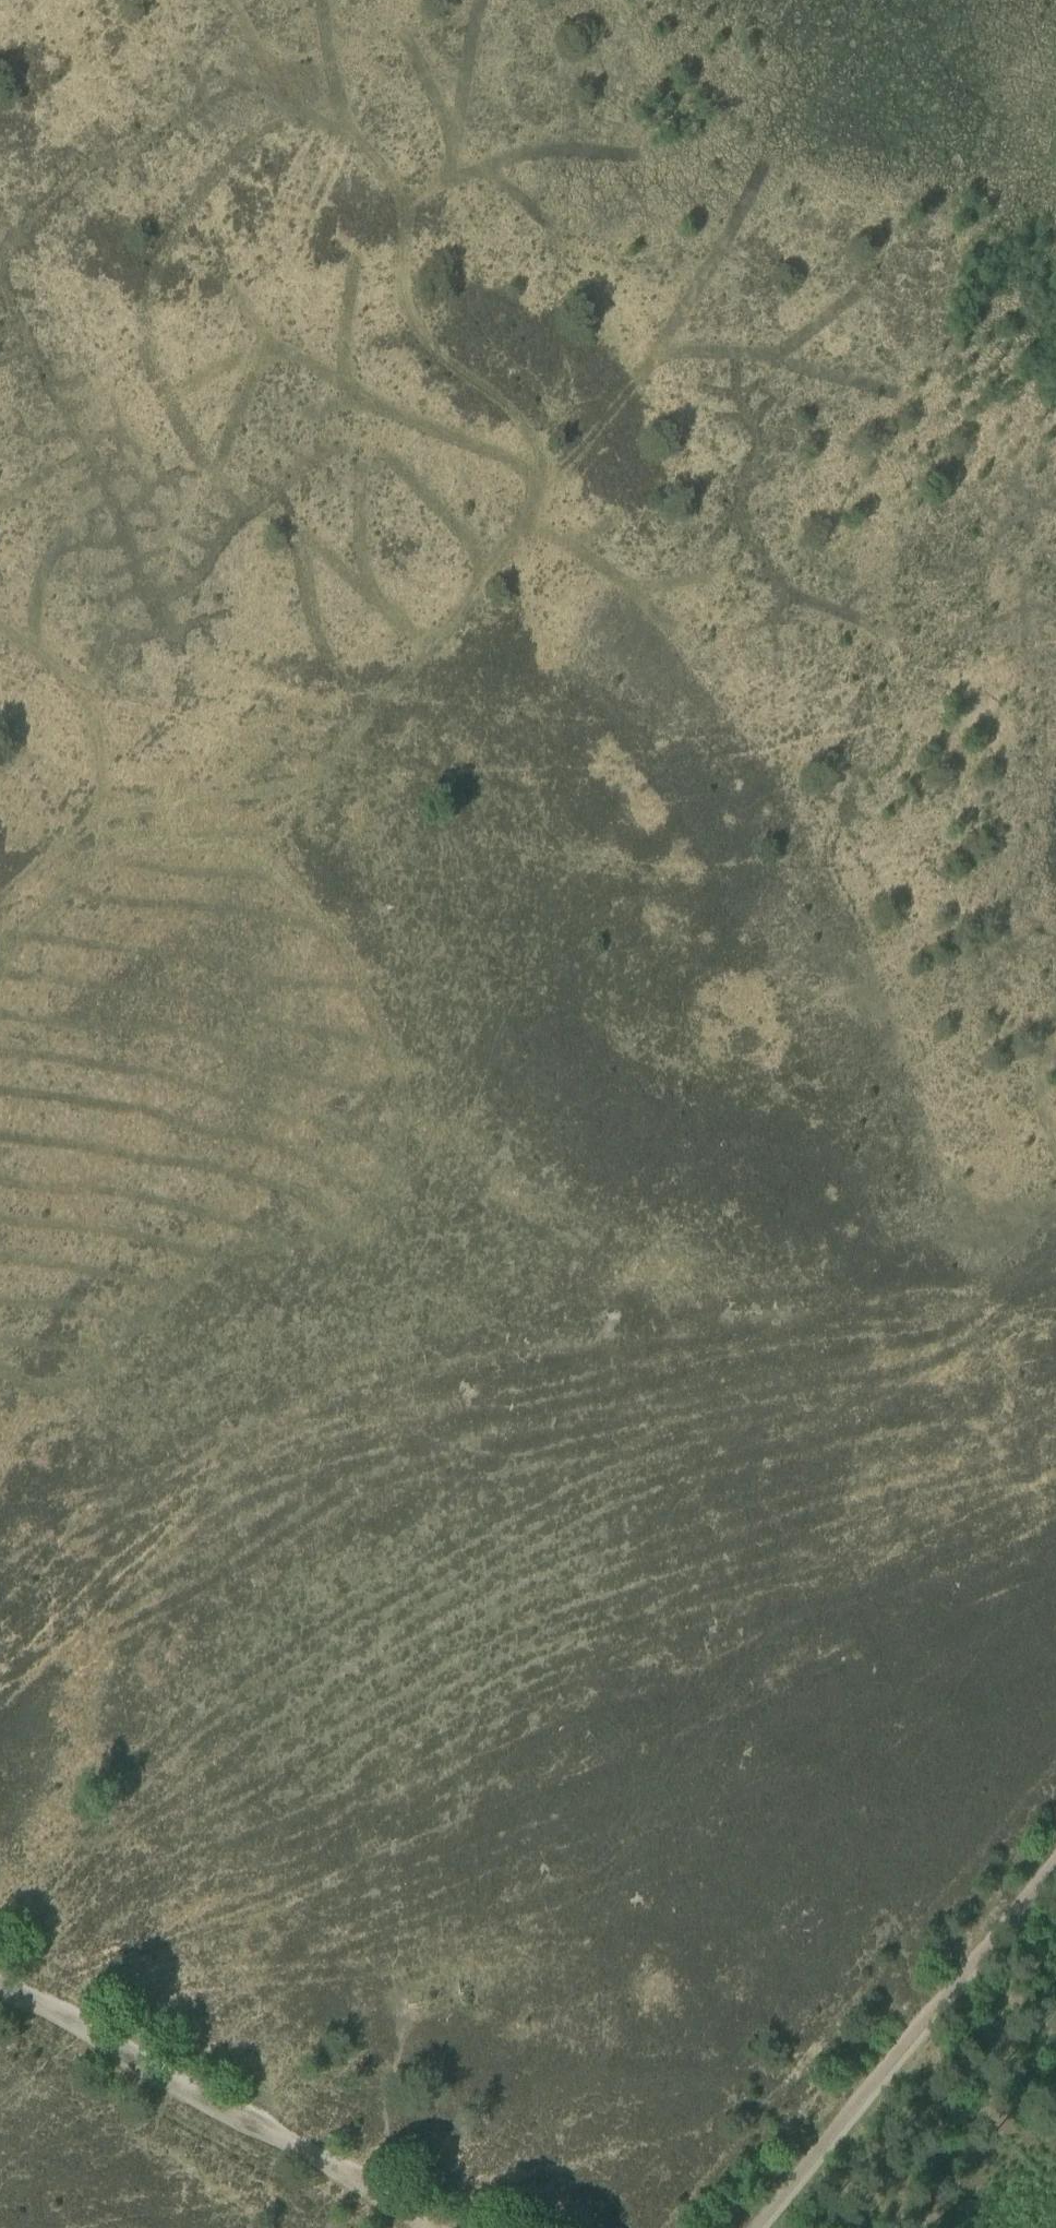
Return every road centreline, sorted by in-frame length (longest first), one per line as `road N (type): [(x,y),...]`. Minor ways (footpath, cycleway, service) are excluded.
road 1 (track): [(741,2227),(1055,1843)]
road 2 (track): [(0,1989),(427,2227)]

